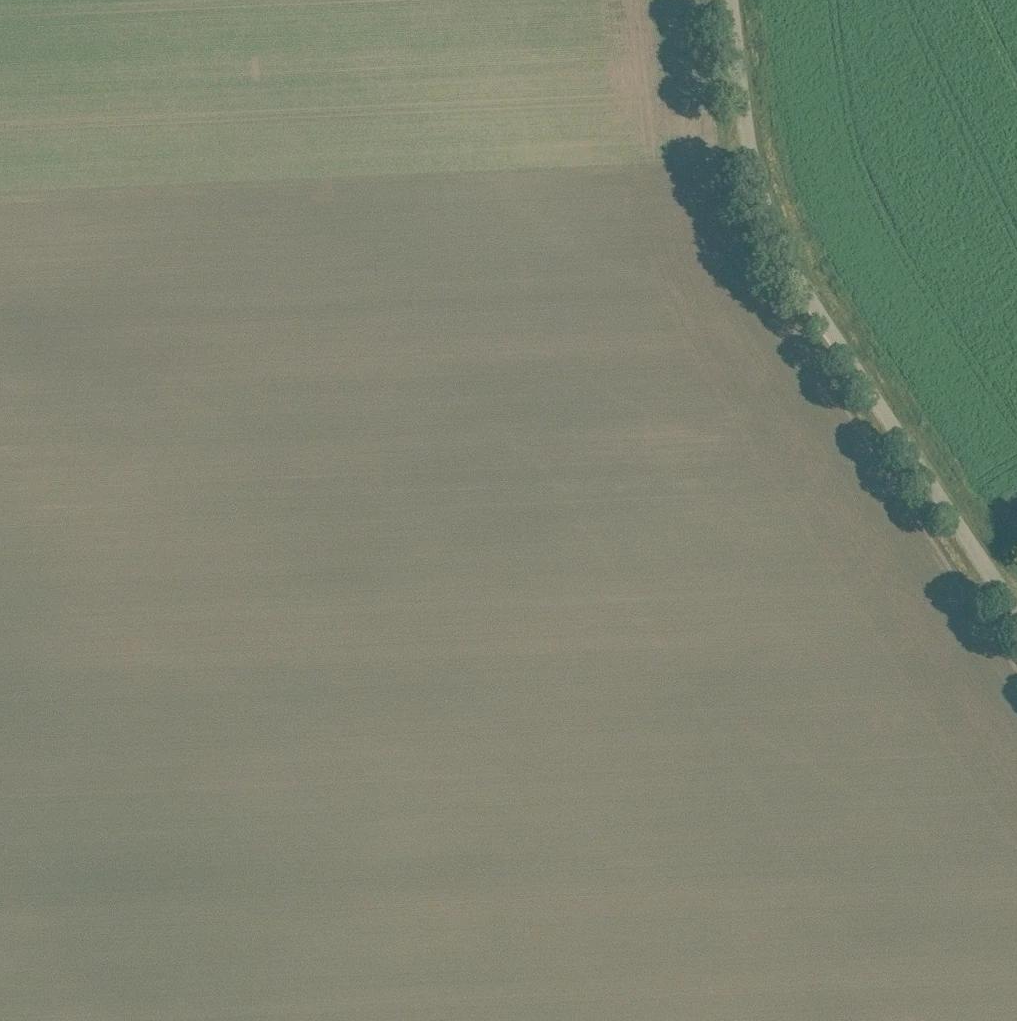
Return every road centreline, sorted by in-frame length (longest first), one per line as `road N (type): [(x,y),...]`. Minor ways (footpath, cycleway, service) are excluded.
road 1 (unclassified): [(1016,610),(778,247),(755,158),(737,0)]

